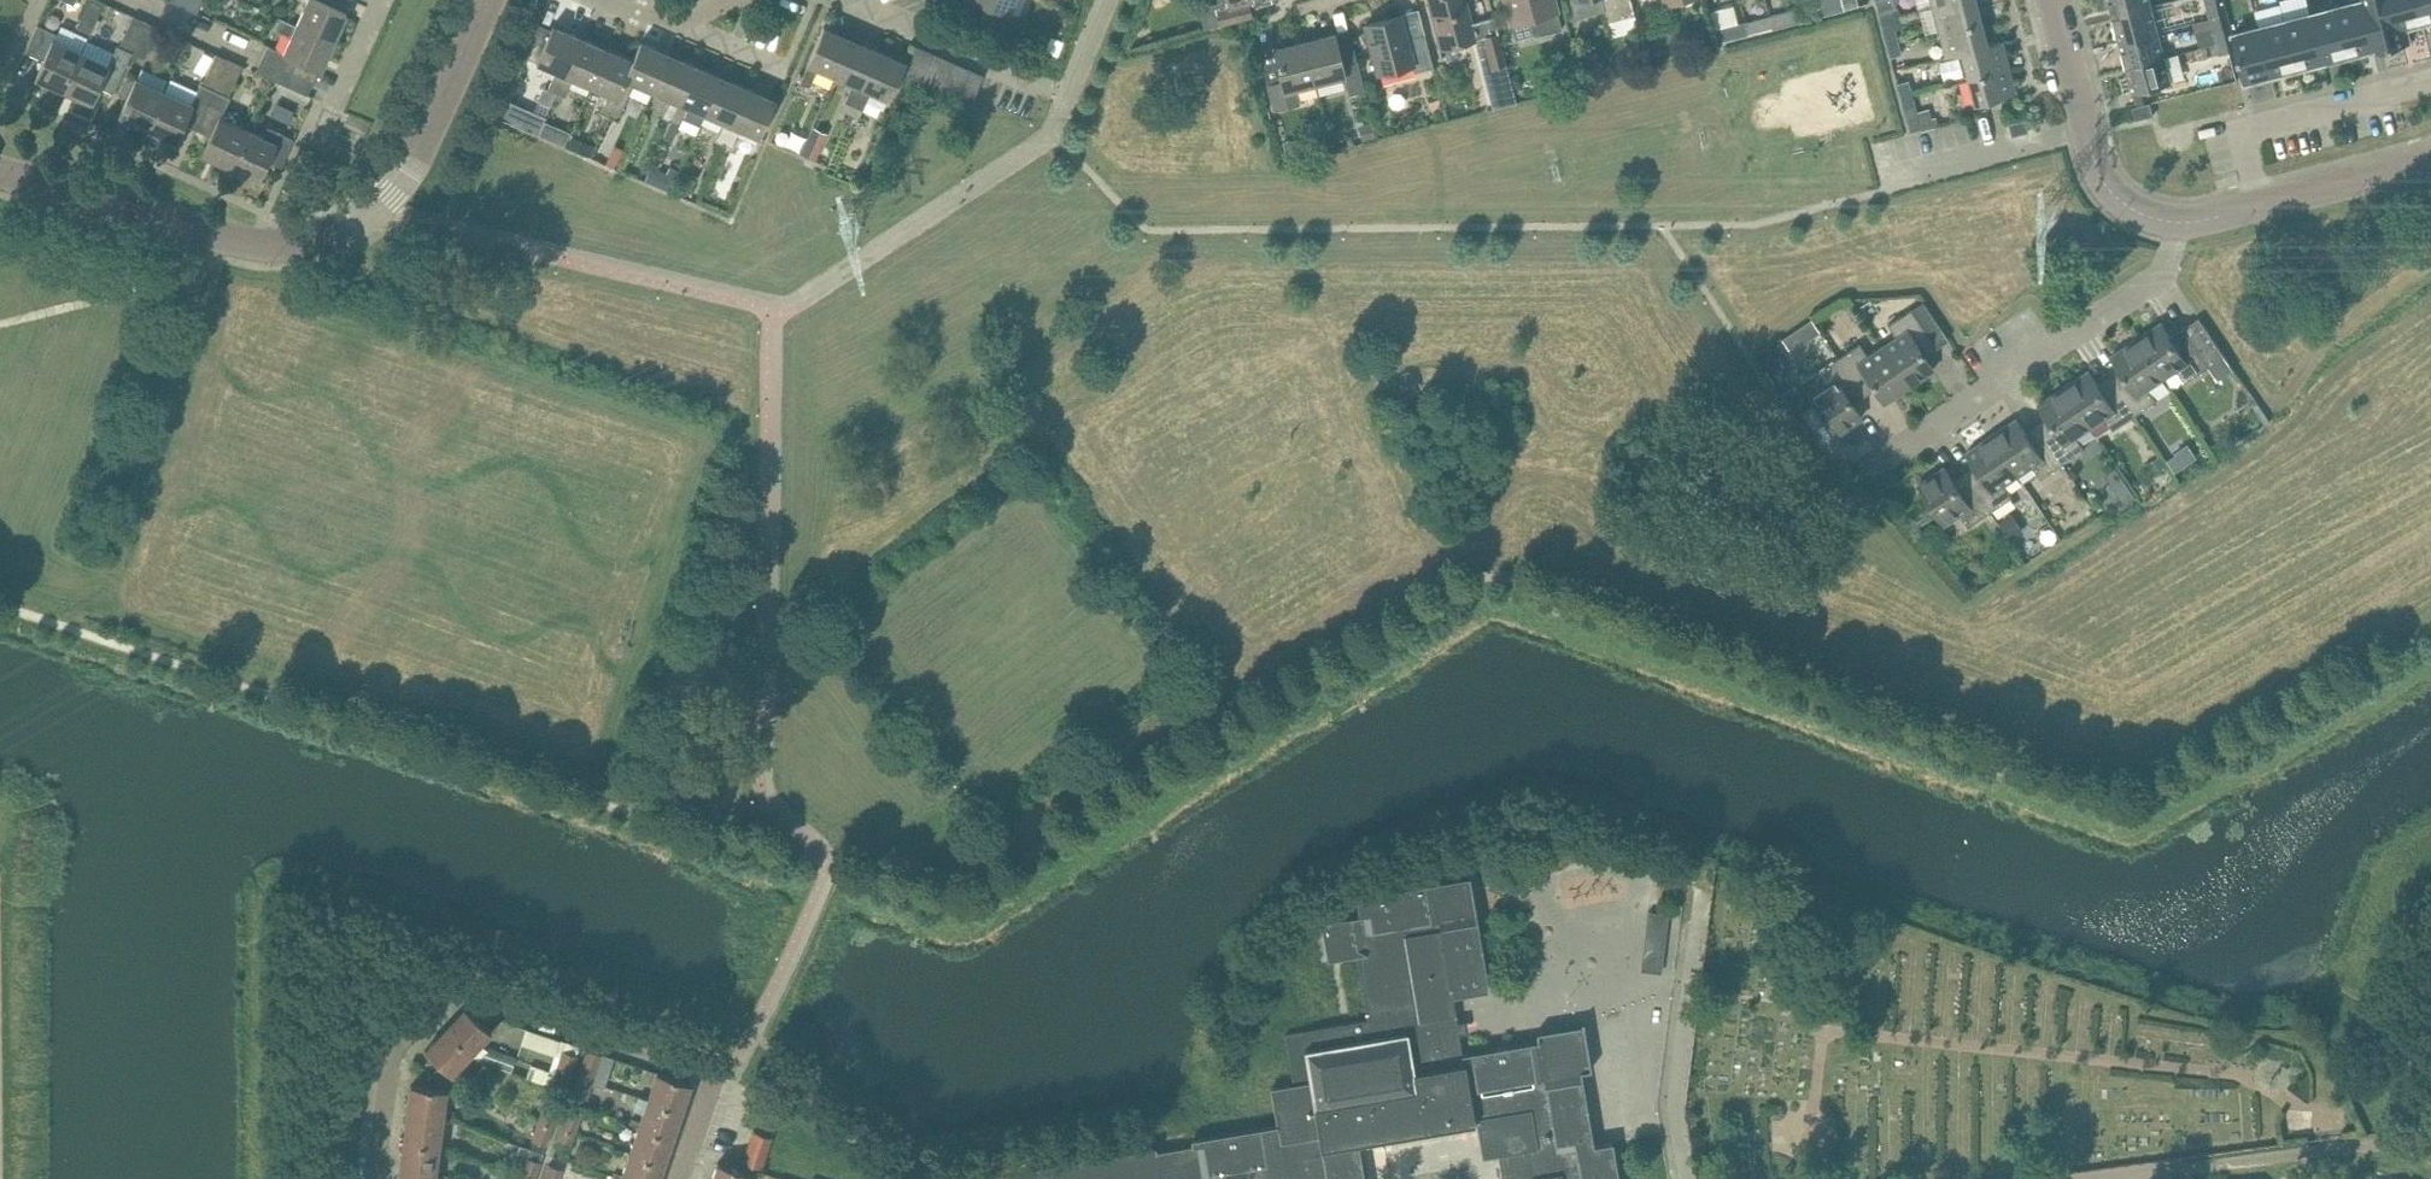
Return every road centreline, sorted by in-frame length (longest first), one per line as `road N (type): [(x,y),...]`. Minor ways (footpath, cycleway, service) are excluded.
road 1 (unclassified): [(0,173),(231,239),(282,245),(339,233),(382,205),(415,159),(487,0)]
road 2 (unclassified): [(374,1178),(391,1049),(458,980),(718,1066),(680,1178)]
road 3 (residential): [(1868,473),(2162,274),(2176,222)]
road 4 (unclassified): [(2430,1140),(2094,1178)]
road 5 (residential): [(2260,206),(2243,141),(2256,127),(2430,82)]
road 6 (residential): [(845,0),(1049,90)]
road 7 (residential): [(1886,181),(2086,128)]
road 8 (unclassified): [(2260,206),(2430,163)]
road 9 (residential): [(322,132),(380,0)]
road 10 (unclassified): [(2086,128),(2107,188),(2136,211),(2176,222)]
road 11 (residential): [(255,57),(126,0)]
road 12 (unclassified): [(2052,0),(2086,128)]

